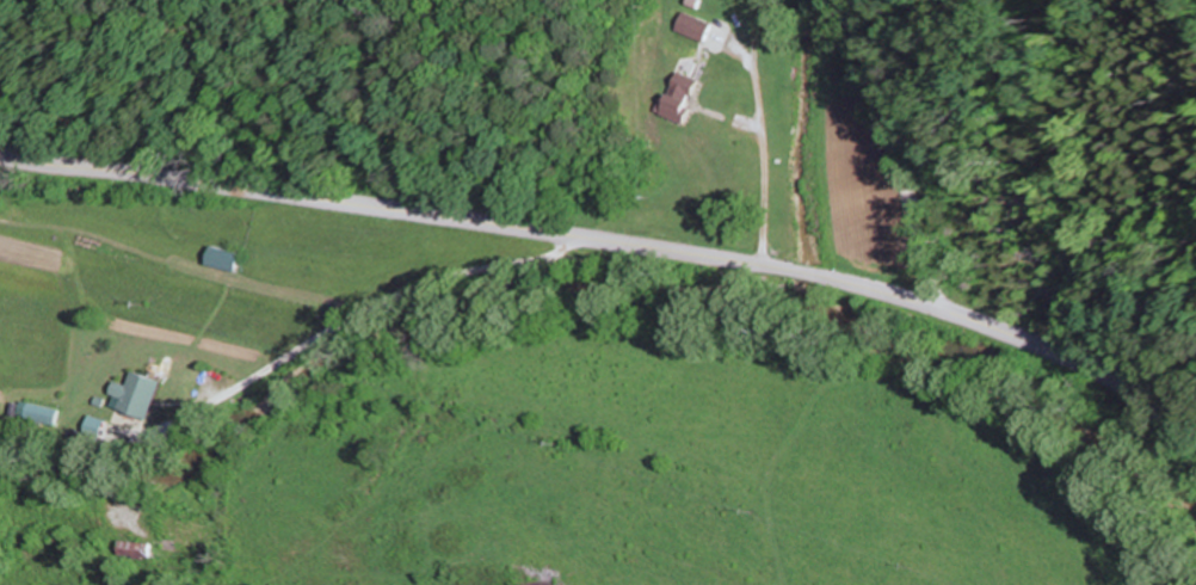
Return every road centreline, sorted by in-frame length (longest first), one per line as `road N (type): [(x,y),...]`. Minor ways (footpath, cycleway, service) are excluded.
road 1 (secondary): [(1195,465),(1172,432),(1108,380),(1027,340),(888,291),(572,233),(0,154)]
road 2 (residential): [(572,233),(549,259),(444,277),(371,307),(172,425)]
road 3 (residential): [(935,306),(861,59),(833,0)]

